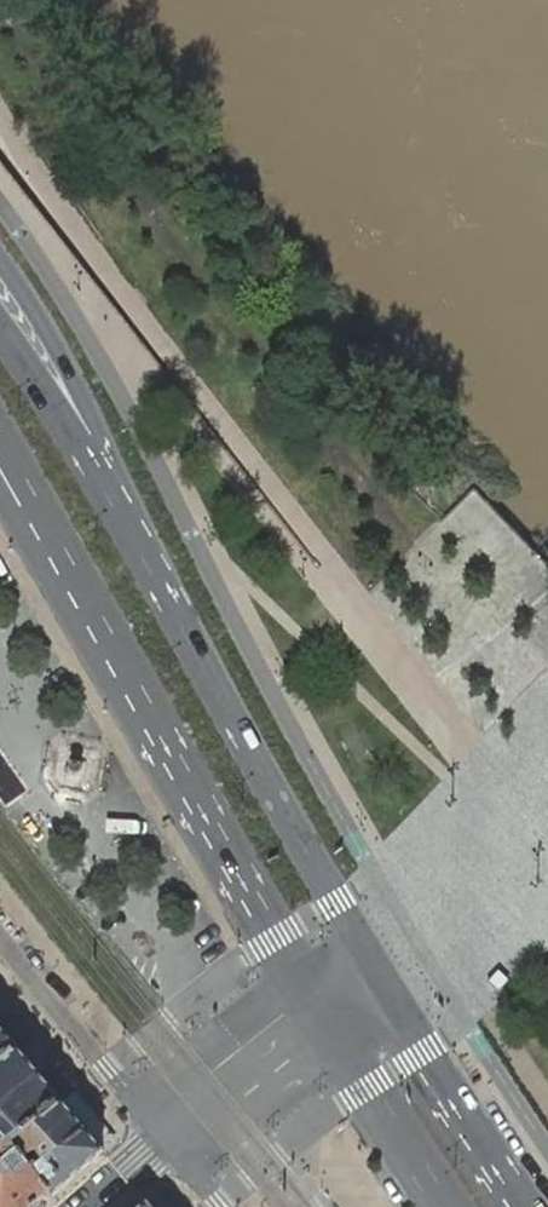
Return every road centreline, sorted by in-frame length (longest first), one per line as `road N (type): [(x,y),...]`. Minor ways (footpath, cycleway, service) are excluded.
road 1 (secondary): [(72,577),(322,1010)]
road 2 (secondary): [(380,973),(134,542)]
road 3 (secondary): [(134,542),(108,445),(63,356),(0,261)]
road 4 (secondary): [(531,1206),(380,973)]
road 5 (residential): [(167,1139),(0,940)]
road 6 (secondary): [(134,542),(0,332)]
road 7 (secondary): [(322,1010),(452,1206)]
road 8 (secondary): [(0,432),(72,577)]

